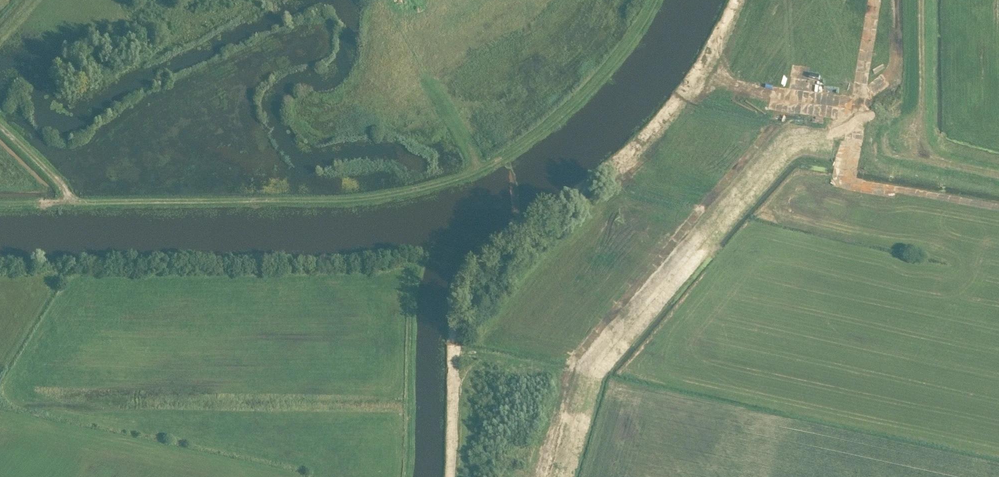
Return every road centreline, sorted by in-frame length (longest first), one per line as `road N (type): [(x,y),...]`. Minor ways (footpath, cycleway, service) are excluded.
road 1 (track): [(565,476),(608,357),(796,139),(875,158),(865,104),(893,78),(893,0)]

